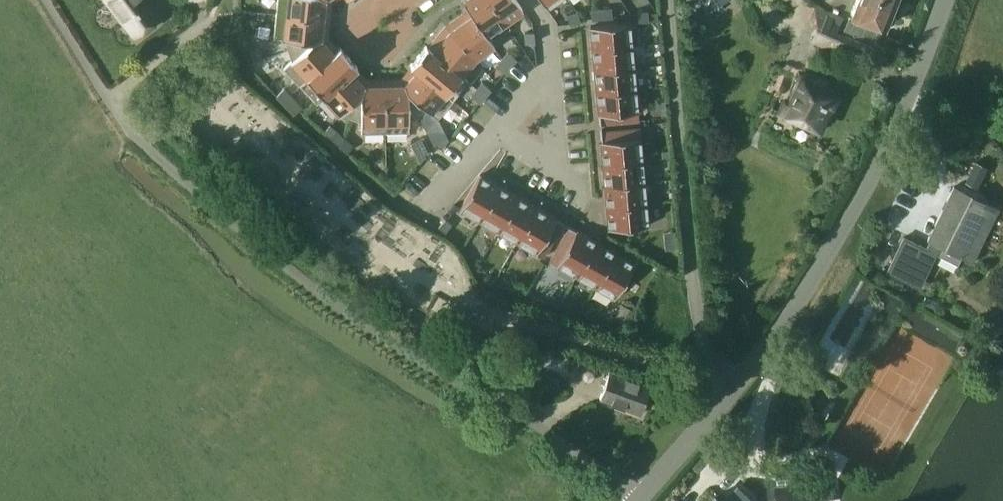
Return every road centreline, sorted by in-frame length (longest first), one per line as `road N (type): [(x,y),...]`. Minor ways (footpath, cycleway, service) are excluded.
road 1 (unclassified): [(637,496),(416,360),(274,259),(125,123),(43,0)]
road 2 (track): [(666,367),(487,312),(406,269),(198,94)]
road 3 (tertiary): [(727,388),(790,313),(869,178),(942,0)]
road 4 (residential): [(727,388),(708,363),(690,256),(667,0)]
road 5 (residential): [(551,65),(559,161),(499,130)]
road 6 (tertiary): [(637,496),(727,388)]

